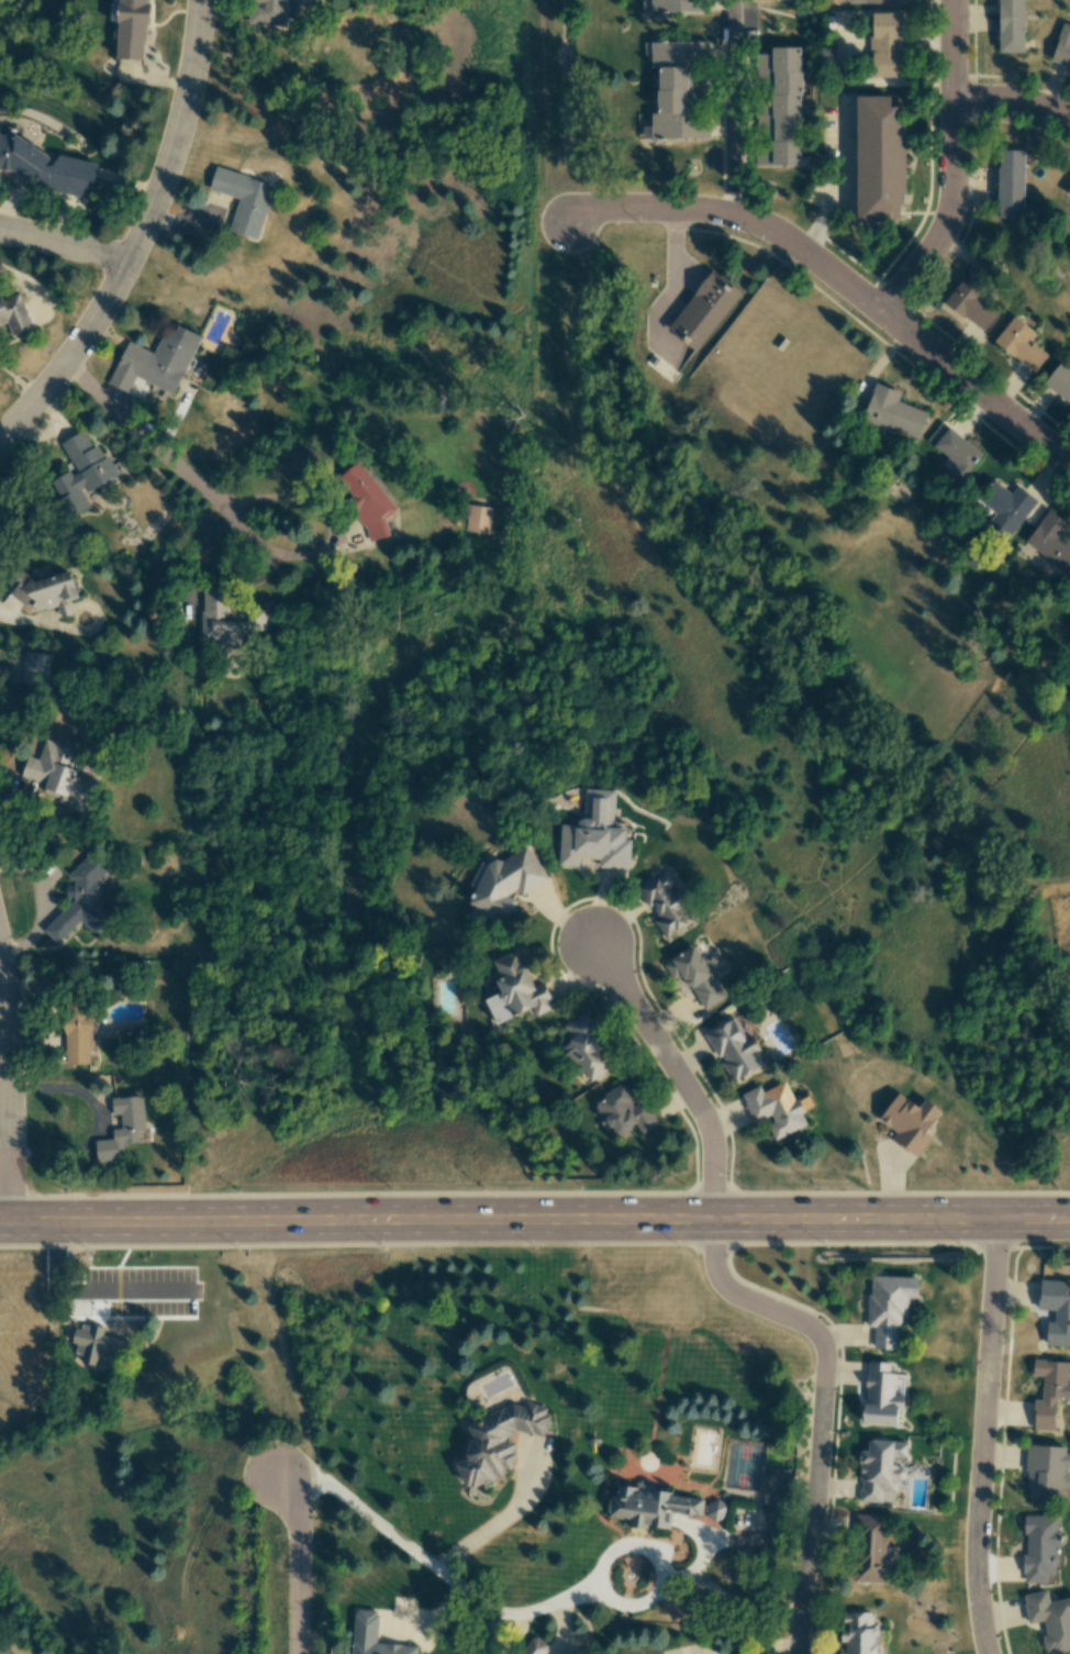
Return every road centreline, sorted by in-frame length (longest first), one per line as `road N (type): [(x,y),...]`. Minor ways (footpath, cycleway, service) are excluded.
road 1 (secondary): [(1069,1219),(0,1222)]
road 2 (residential): [(561,223),(611,213),(750,220),(882,310),(1069,465)]
road 3 (residential): [(797,1653),(820,1343),(714,1283),(712,1219)]
road 4 (residential): [(207,0),(165,195),(105,311),(0,434)]
road 5 (residential): [(996,1219),(979,1561),(990,1653)]
road 6 (residential): [(292,1495),(325,1488),(493,1609),(519,1612),(631,1574)]
road 7 (residential): [(955,0),(958,180),(948,227),(882,310)]
road 8 (residential): [(712,1219),(711,1141),(594,940)]
road 9 (residential): [(0,969),(9,1222)]
road 10 (residential): [(735,218),(733,0)]
road 11 (residential): [(294,1653),(292,1495)]
road 12 (residential): [(126,260),(0,229)]

